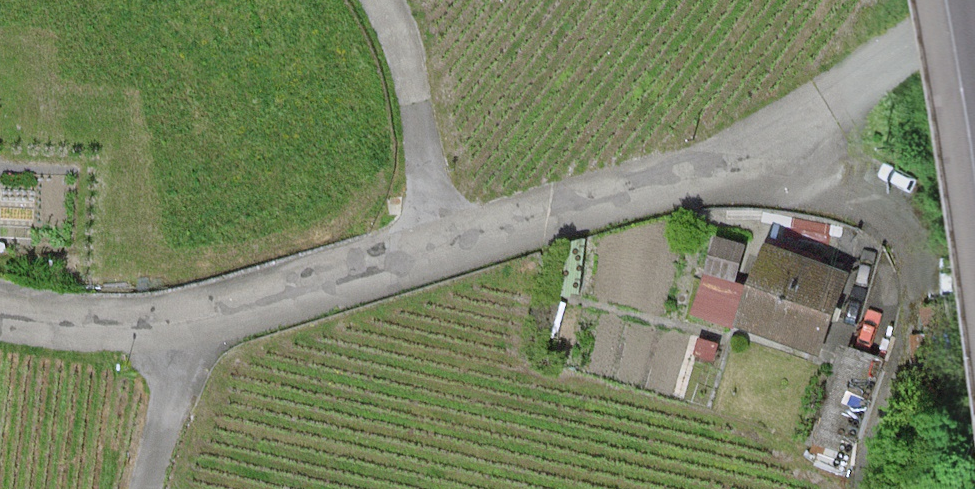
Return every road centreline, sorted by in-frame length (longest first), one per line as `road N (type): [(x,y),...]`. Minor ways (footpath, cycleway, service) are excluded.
road 1 (unclassified): [(0,312),(135,327),(299,292),(708,164),(781,130),(896,53),(974,27)]
road 2 (track): [(867,488),(911,312),(909,234),(891,209),(748,147)]
road 3 (track): [(380,0),(404,55),(445,247)]
road 4 (track): [(179,321),(144,488)]

